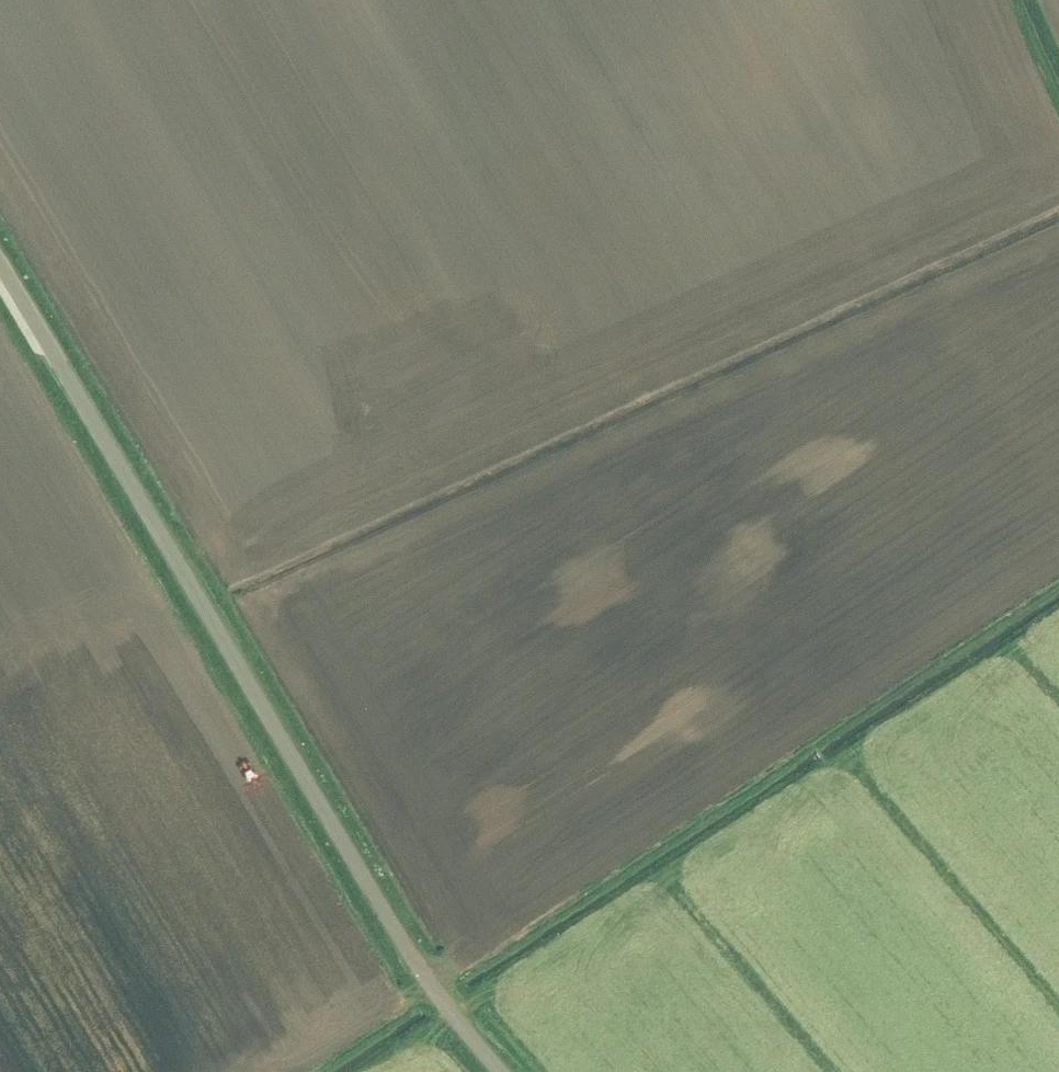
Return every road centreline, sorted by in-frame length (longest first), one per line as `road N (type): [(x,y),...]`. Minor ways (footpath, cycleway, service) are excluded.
road 1 (unclassified): [(502,1071),(434,988),(0,265)]

